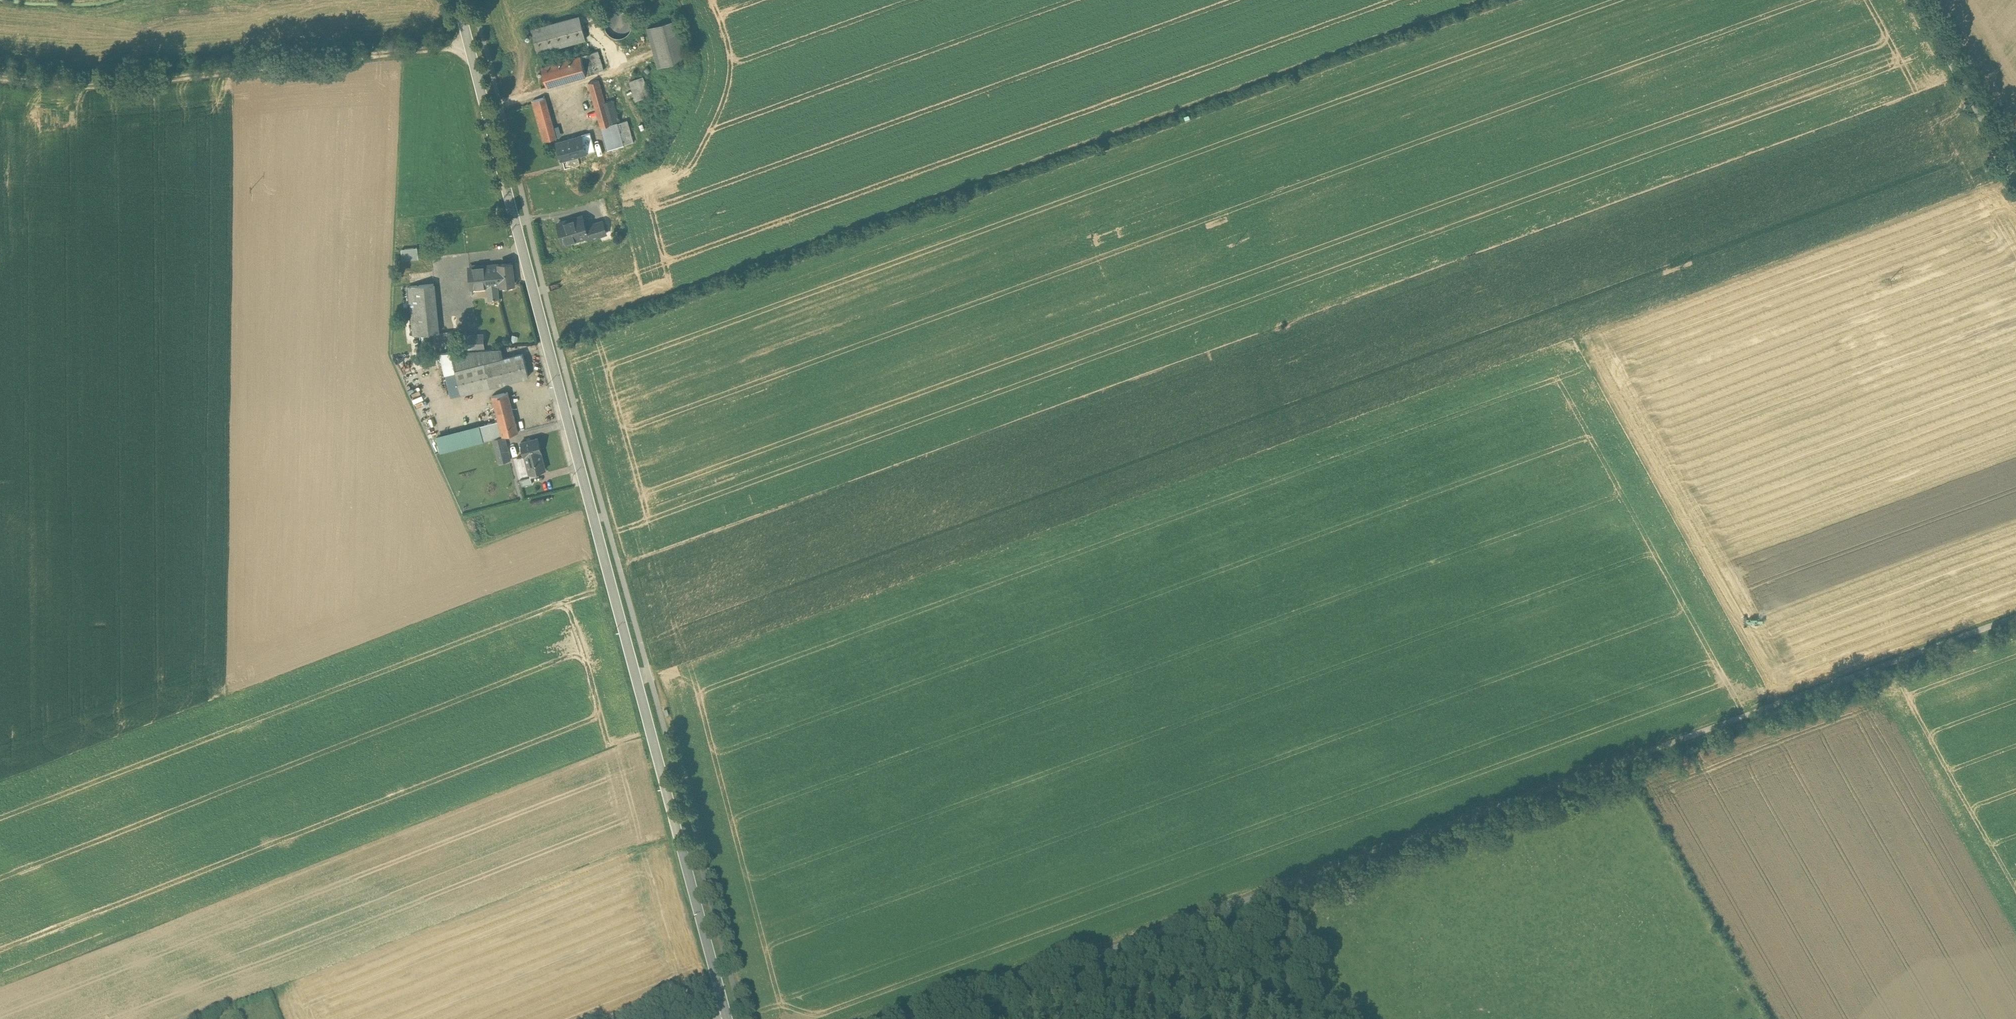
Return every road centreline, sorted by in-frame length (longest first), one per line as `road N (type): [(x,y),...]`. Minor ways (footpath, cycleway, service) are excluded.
road 1 (unclassified): [(2015,617),(1249,904),(899,1018)]
road 2 (tertiary): [(454,0),(729,1018)]
road 3 (track): [(467,49),(167,84),(0,83)]
road 4 (unclassified): [(1917,0),(2015,181)]

